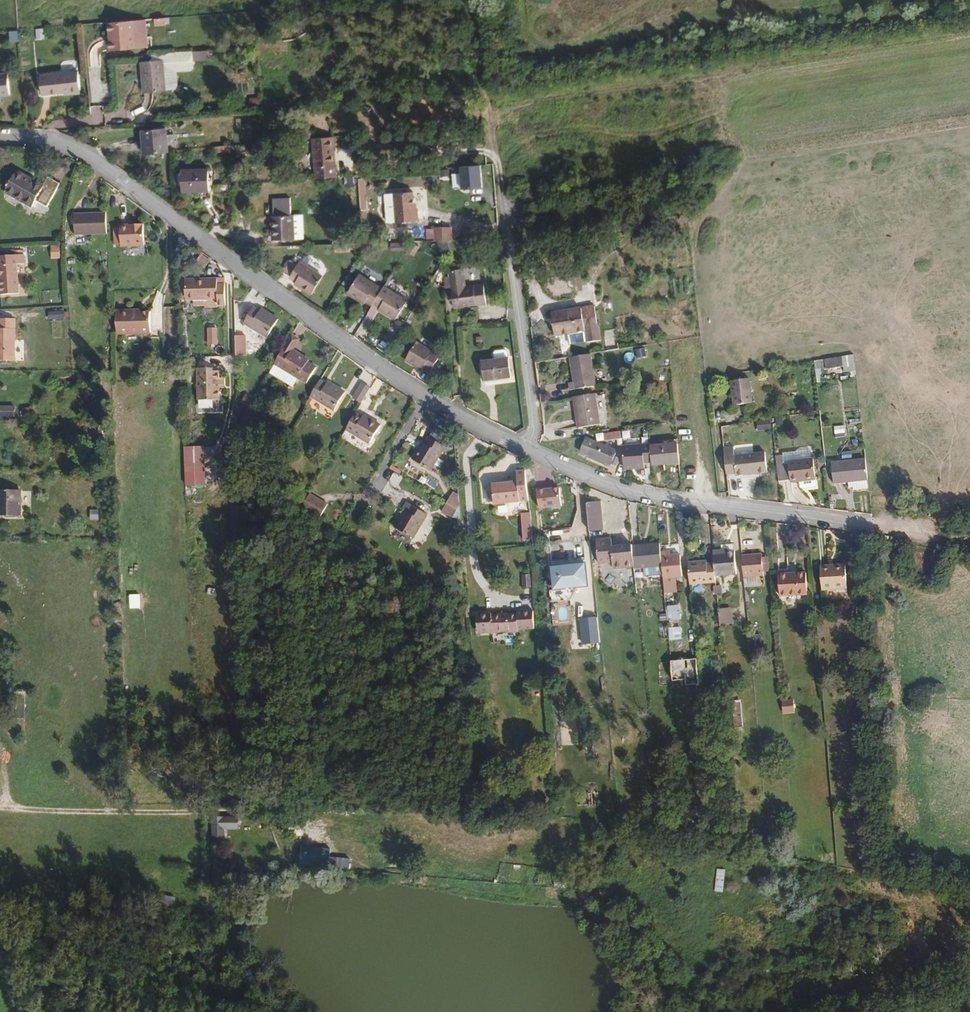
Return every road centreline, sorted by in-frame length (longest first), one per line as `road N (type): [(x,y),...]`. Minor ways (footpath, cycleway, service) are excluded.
road 1 (residential): [(525,451),(328,332),(75,149),(0,135)]
road 2 (residential): [(875,529),(656,500),(525,451)]
road 3 (residential): [(507,207),(535,420),(525,451)]

